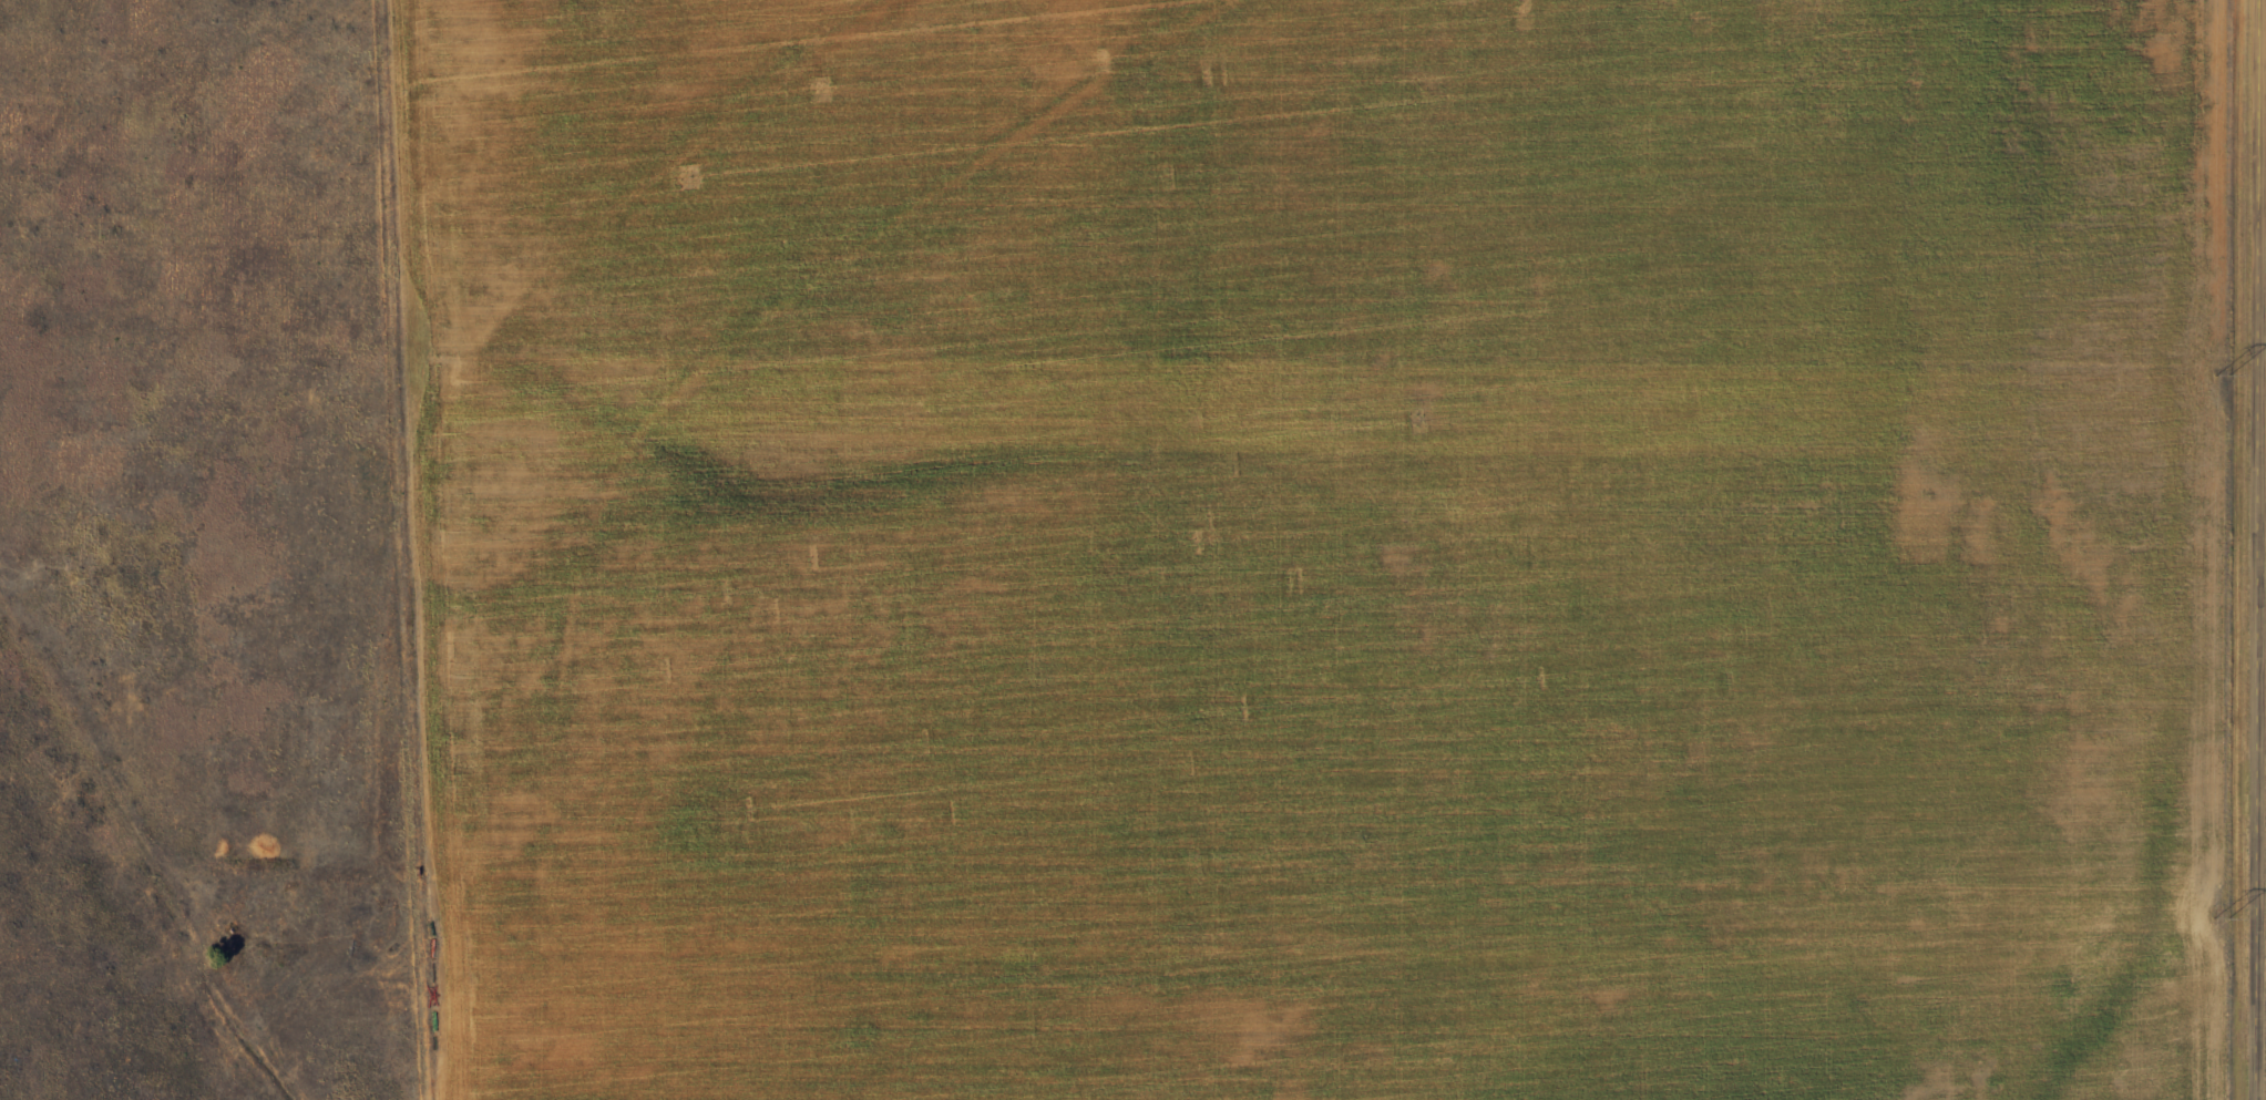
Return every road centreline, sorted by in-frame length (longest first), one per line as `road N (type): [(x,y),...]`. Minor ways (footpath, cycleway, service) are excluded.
road 1 (secondary): [(2251,1099),(2253,0)]

